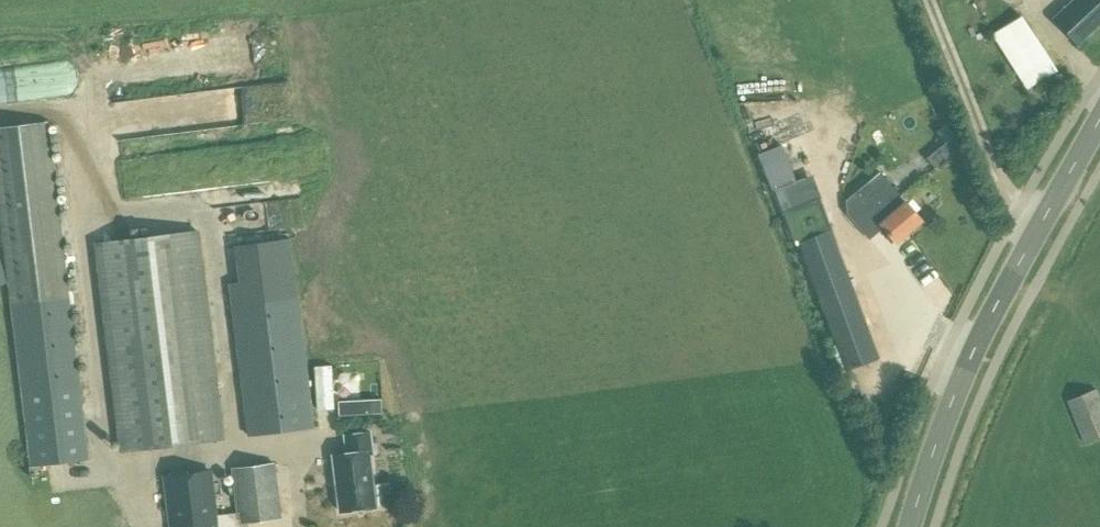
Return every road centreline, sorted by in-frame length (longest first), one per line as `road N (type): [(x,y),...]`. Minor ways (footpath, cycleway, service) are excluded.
road 1 (tertiary): [(909,526),(979,337),(1099,118)]

